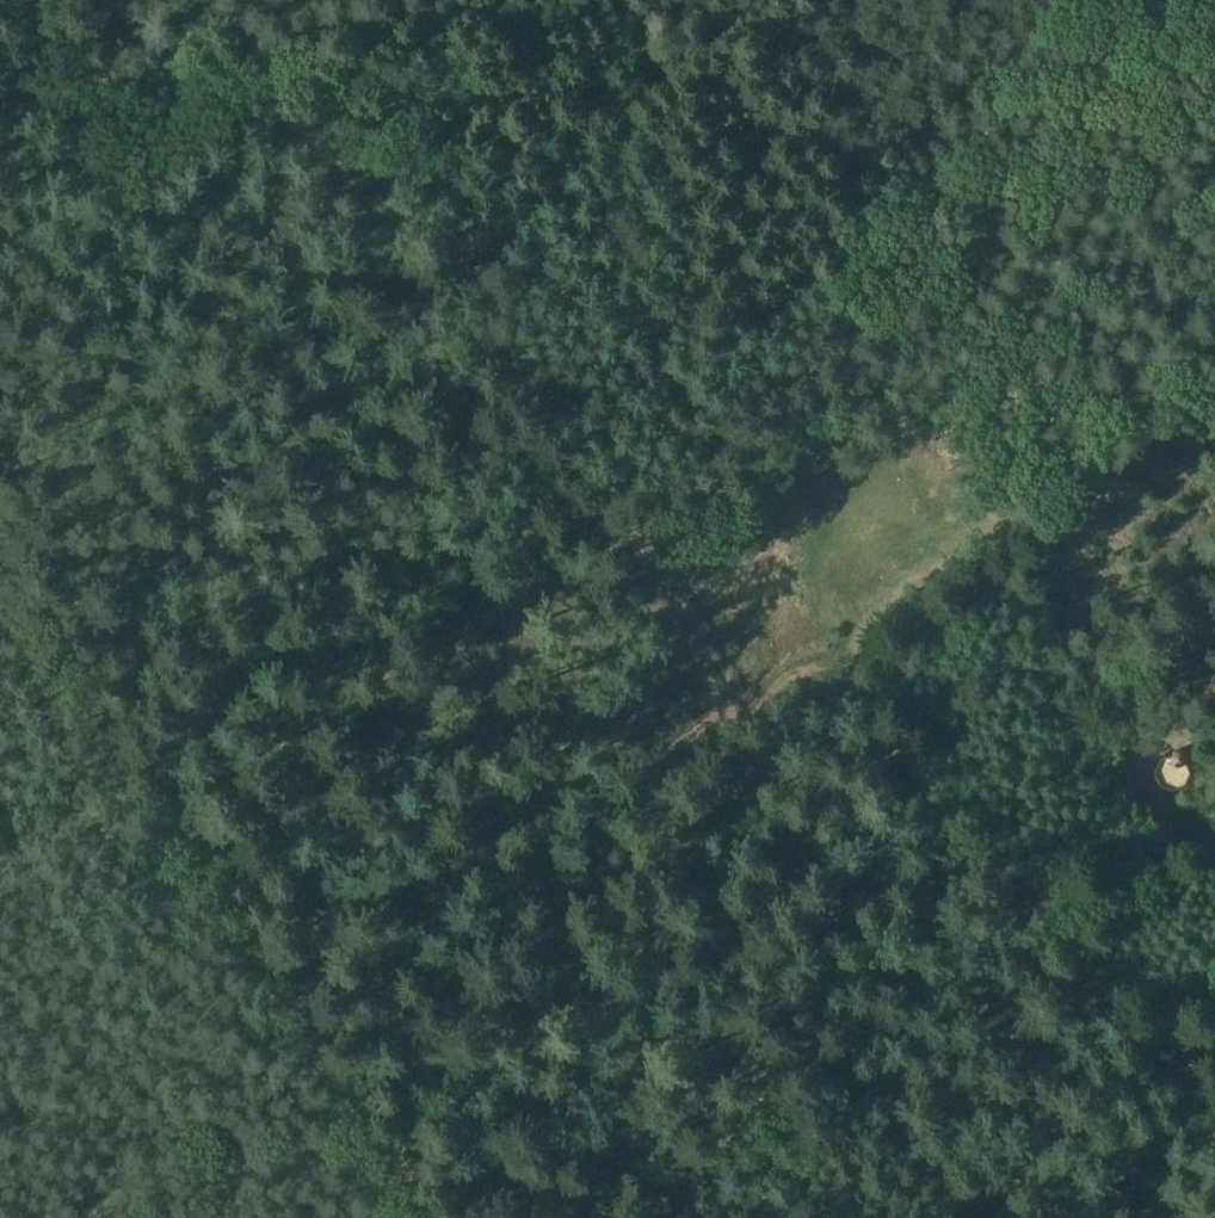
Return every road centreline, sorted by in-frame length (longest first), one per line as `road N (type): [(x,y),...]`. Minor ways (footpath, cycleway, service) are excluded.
road 1 (track): [(445,1217),(309,985),(0,521)]
road 2 (track): [(184,796),(837,370)]
road 3 (track): [(372,0),(327,30),(303,72),(329,107),(446,176),(466,202),(792,0)]
road 4 (track): [(804,644),(824,720),(1160,1000),(1173,1063)]
road 5 (track): [(1214,366),(735,691)]
road 6 (track): [(140,796),(316,1053),(411,1217)]
road 7 (track): [(303,72),(252,90),(0,248)]
road 8 (track): [(628,508),(466,202)]
road 9 (track): [(1173,1063),(1061,1147),(911,1217)]
road 10 (track): [(140,796),(0,598)]
road 11 (track): [(1060,916),(1125,740)]
road 12 (track): [(0,880),(140,796)]

